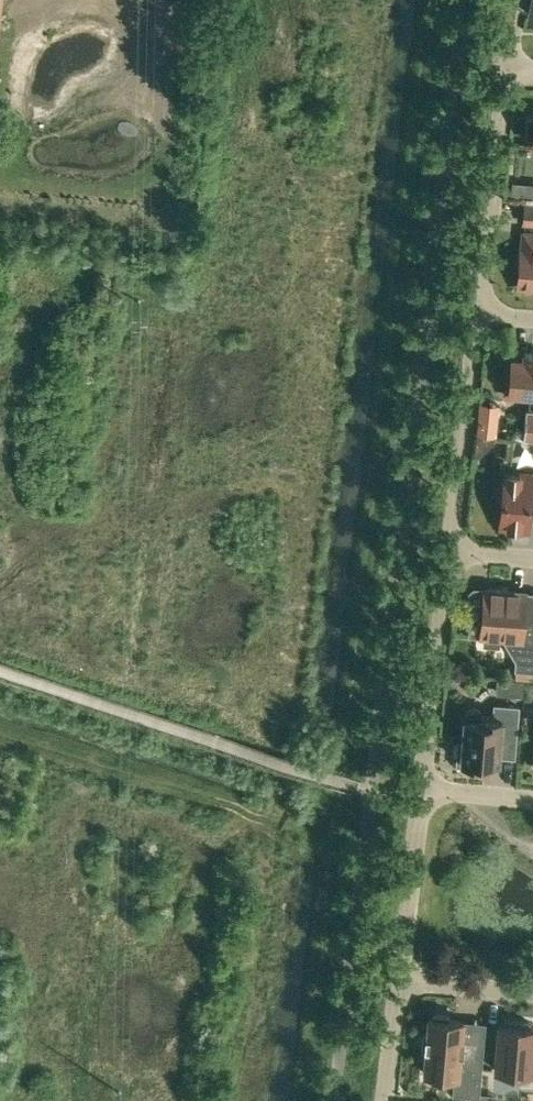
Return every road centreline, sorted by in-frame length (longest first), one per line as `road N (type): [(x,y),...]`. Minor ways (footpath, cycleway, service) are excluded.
road 1 (residential): [(477,319),(511,70)]
road 2 (residential): [(449,565),(477,319)]
road 3 (residential): [(422,791),(449,565)]
road 4 (residential): [(402,982),(422,791)]
road 5 (residential): [(402,982),(532,993)]

